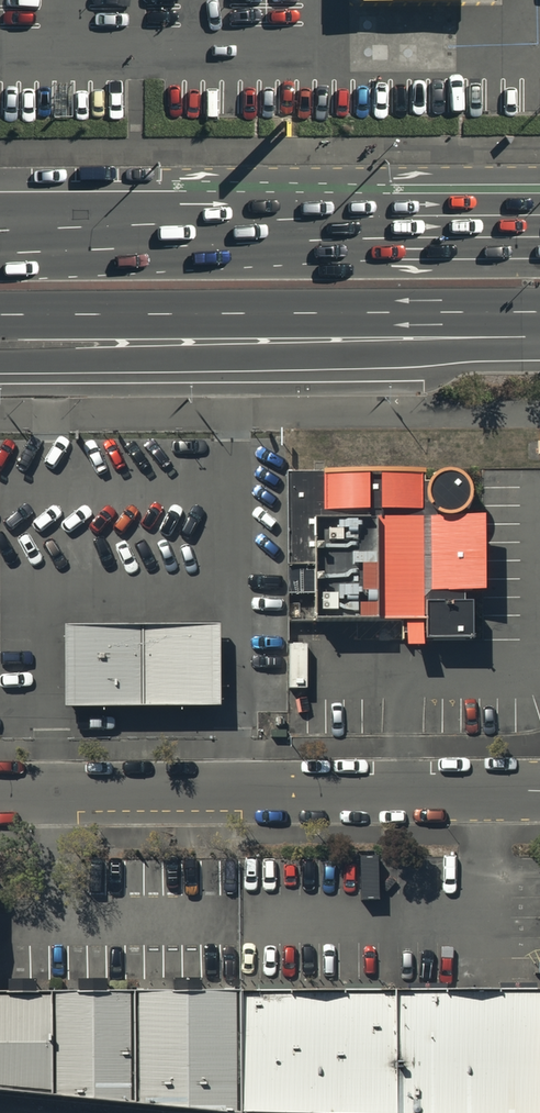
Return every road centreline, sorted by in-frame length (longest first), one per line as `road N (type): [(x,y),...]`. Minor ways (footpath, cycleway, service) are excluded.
road 1 (primary): [(539,333),(377,356),(0,357)]
road 2 (unclassified): [(539,791),(0,797)]
road 3 (primary): [(539,314),(0,314)]
road 4 (primary): [(0,255),(247,246),(354,221)]
road 5 (primary): [(0,204),(269,204),(354,221)]
road 6 (primary): [(354,221),(539,222)]

